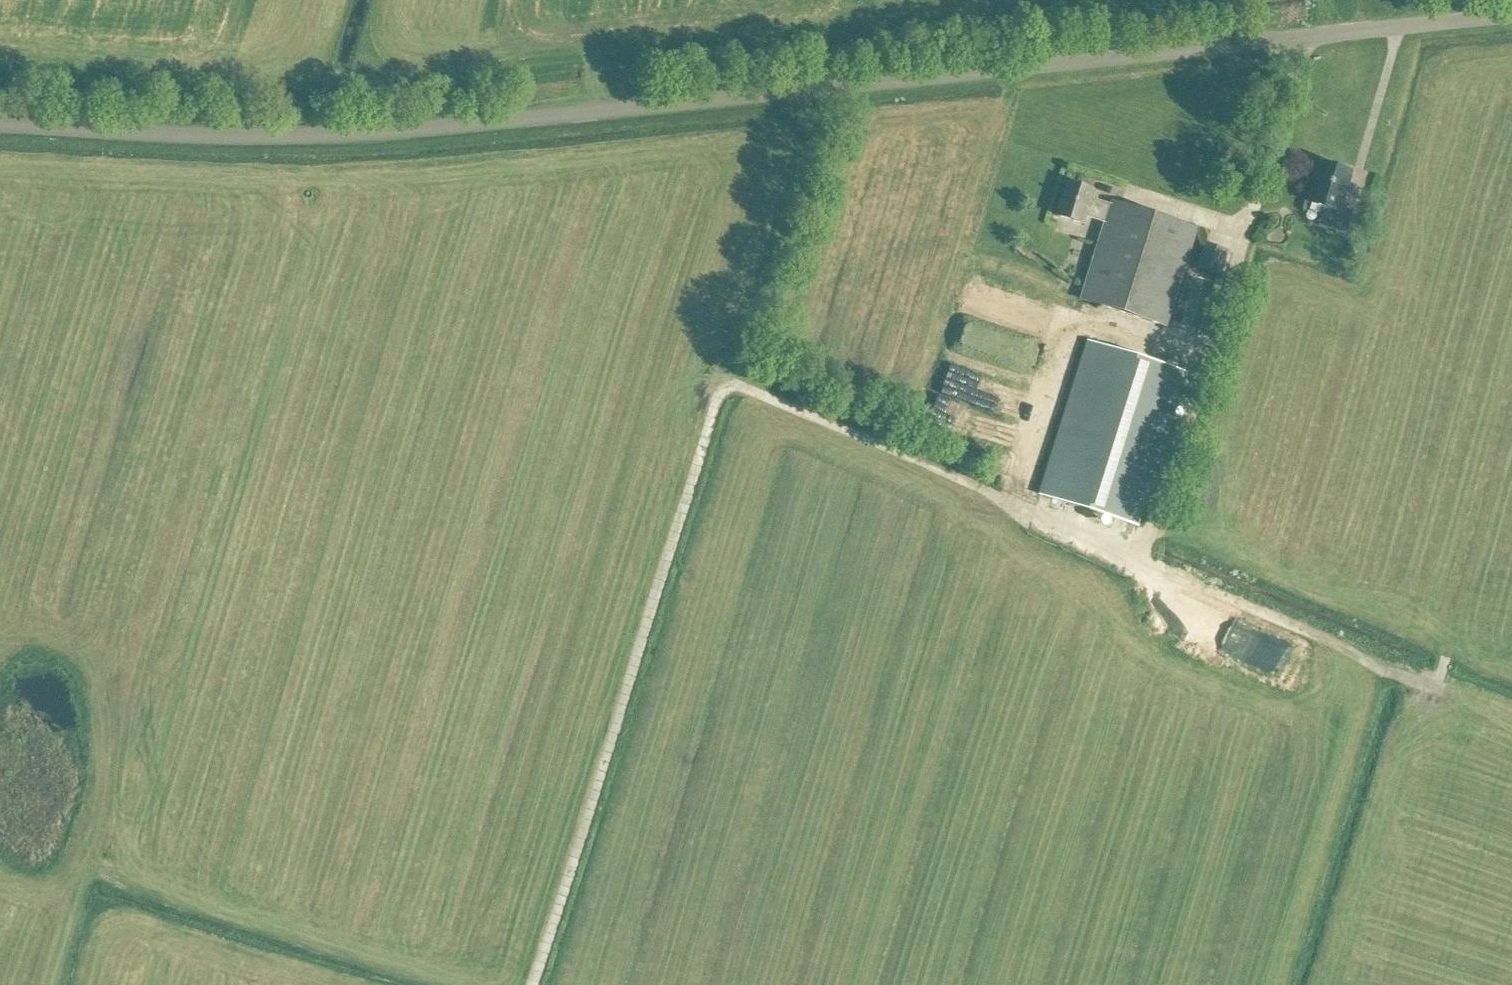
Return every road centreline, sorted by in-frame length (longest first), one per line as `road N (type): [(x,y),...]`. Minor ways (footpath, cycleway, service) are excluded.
road 1 (tertiary): [(0,126),(257,138),(425,130),(1511,17)]

